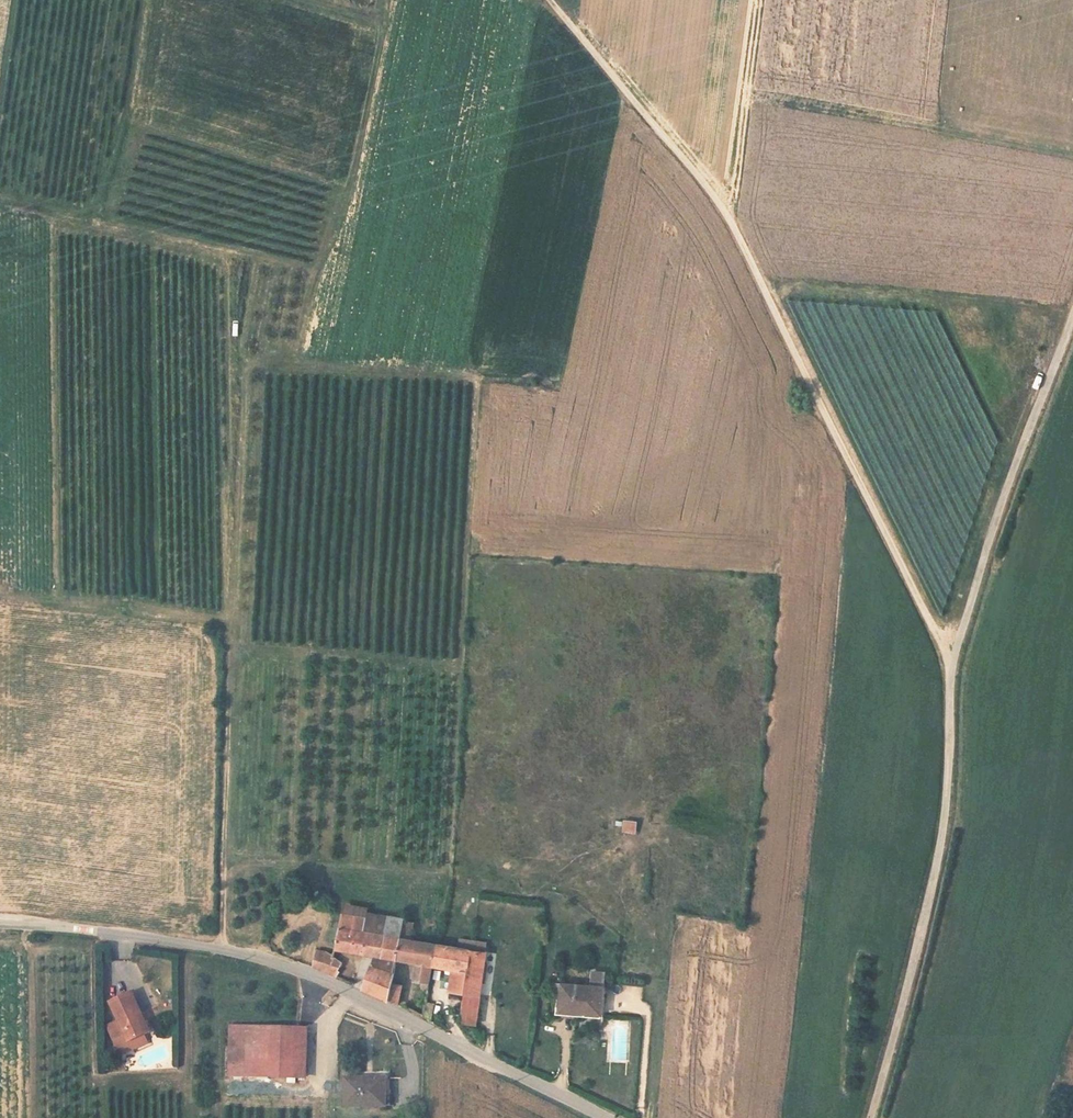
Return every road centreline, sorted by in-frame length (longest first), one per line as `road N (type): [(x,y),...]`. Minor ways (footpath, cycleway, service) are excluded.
road 1 (residential): [(870,1117),(937,878),(951,665),(1072,310)]
road 2 (track): [(951,665),(728,217),(551,0)]
road 3 (residential): [(0,923),(263,959),(326,981),(611,1117)]

